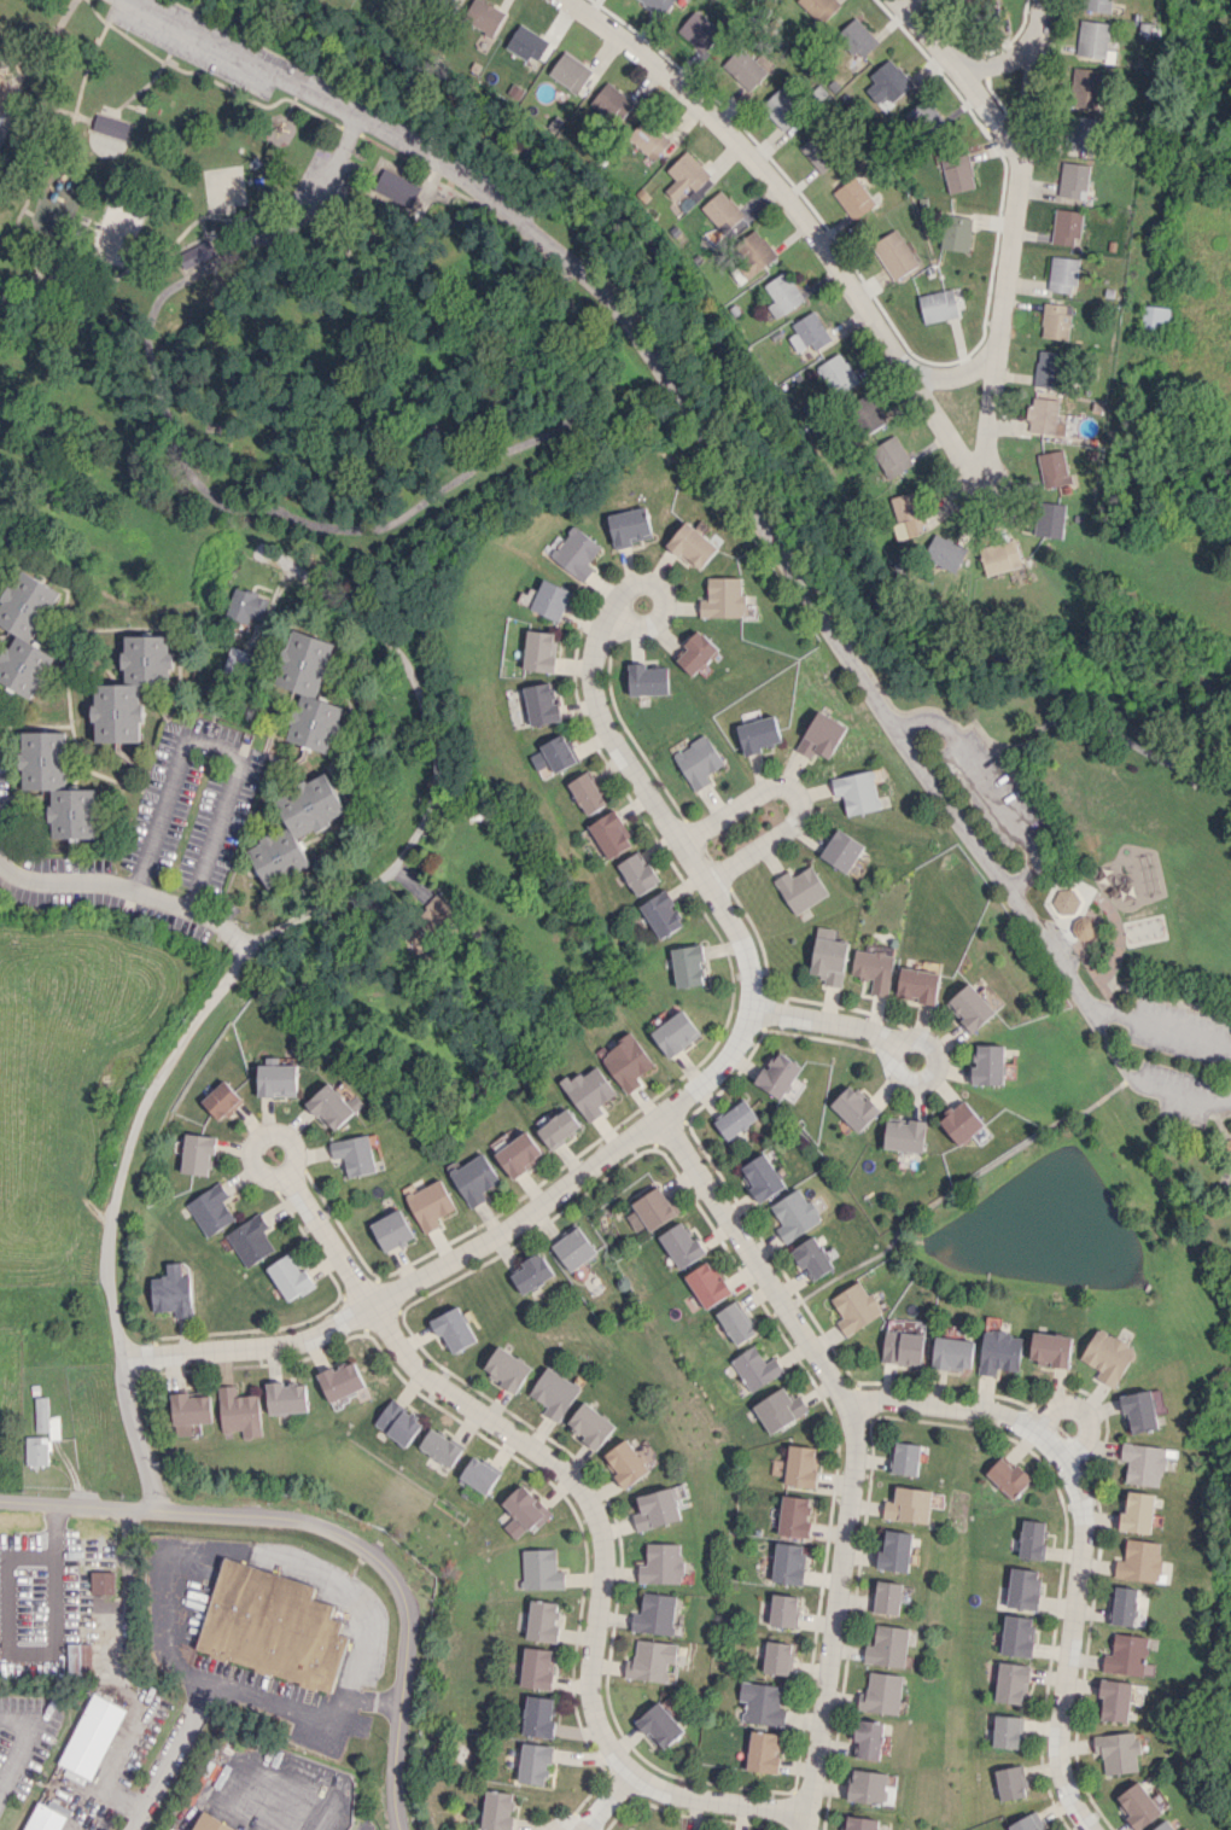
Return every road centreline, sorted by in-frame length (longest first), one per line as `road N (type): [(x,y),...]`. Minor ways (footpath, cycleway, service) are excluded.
road 1 (residential): [(125,0),(406,144),(480,192),(595,285),(654,356),(892,725),(1086,1006)]
road 2 (residential): [(121,1358),(281,1345),(326,1330),(526,1219),(734,1050),(751,1008),(742,938),(611,735),(593,693),(600,629),(624,611)]
road 3 (residential): [(810,1816),(653,1787),(607,1744),(589,1672),(601,1551),(589,1506),(554,1463),(413,1364),(371,1304)]
road 4 (residential): [(0,1501),(282,1519),(357,1544),(398,1587),(406,1613),(393,1759),(400,1829)]
road 5 (residential): [(978,461),(804,220),(743,152),(650,63),(560,0)]
road 6 (residential): [(846,1406),(870,1398),(998,1415),(1064,1462),(1080,1498),(1080,1548),(1058,1766),(1093,1829)]
road 7 (residential): [(978,461),(986,453),(1049,0)]
road 8 (residential): [(846,1406),(852,1456),(808,1829)]
road 9 (residential): [(162,1510),(126,1388),(106,1263),(130,1141)]
road 10 (residential): [(660,1115),(846,1406)]
road 11 (residential): [(371,1304),(287,1178),(292,1142),(286,1133),(266,1133),(253,1159),(270,1176),(287,1178)]
road 12 (residential): [(681,843),(775,783),(795,791),(795,817),(705,878)]
road 13 (residential): [(0,862),(37,880),(115,886),(189,911),(228,928),(243,950)]
road 14 (residential): [(1009,891),(1028,869),(1029,834),(939,723),(892,725)]
road 15 (residential): [(130,1141),(144,1103),(243,950)]
road 16 (residential): [(1025,163),(967,70),(898,0)]
road 17 (residential): [(1086,1006),(1128,1076),(1182,1095),(1217,1098),(1230,1088)]
road 18 (residential): [(751,1008),(864,1030),(900,1048)]
road 19 (residential): [(1230,1048),(1086,1006)]
road 20 (residential): [(129,1829),(199,1706)]
road 21 (residential): [(1026,1429),(1050,1408),(1079,1409),(1090,1439),(1064,1462)]
road 22 (residential): [(623,605),(640,623),(661,610),(657,590),(640,583),(623,605)]
road 23 (residential): [(930,1072),(935,1057),(928,1044),(900,1048),(904,1076),(930,1072)]

